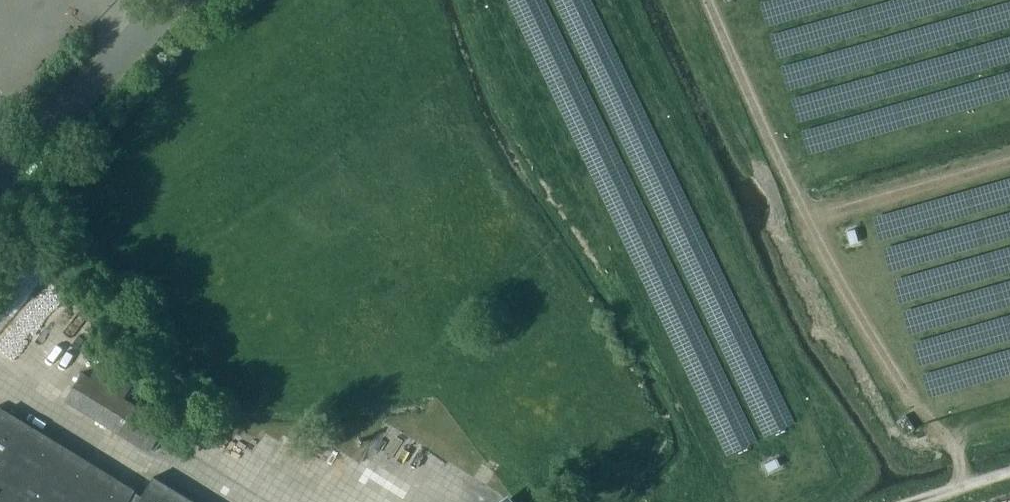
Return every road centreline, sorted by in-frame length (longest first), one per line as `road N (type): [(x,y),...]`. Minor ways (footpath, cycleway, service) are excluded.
road 1 (unclassified): [(0,187),(175,0)]

